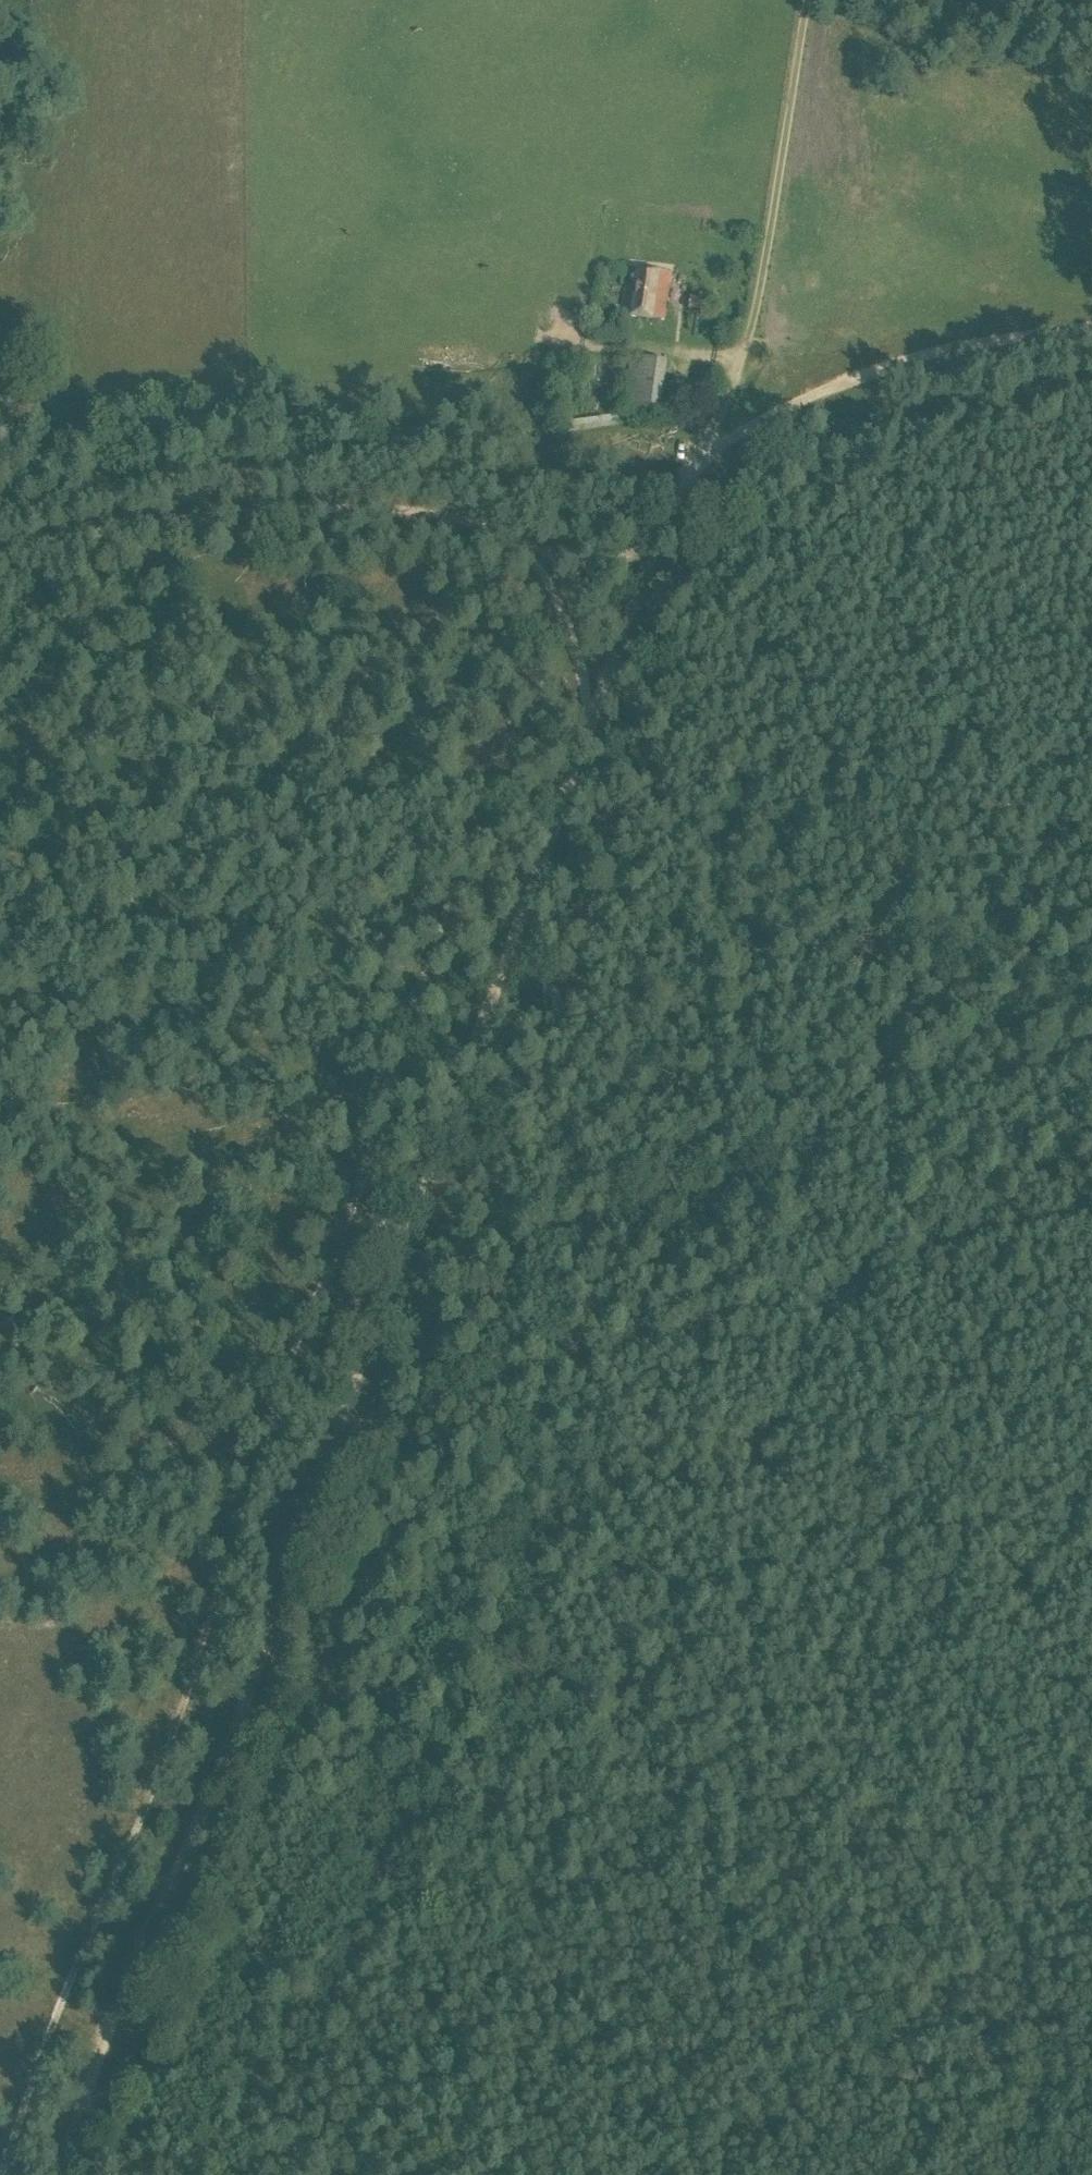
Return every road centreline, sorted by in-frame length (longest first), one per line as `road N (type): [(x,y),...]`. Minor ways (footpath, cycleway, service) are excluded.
road 1 (track): [(61,2174),(68,2124),(97,2051),(207,1820),(319,1470),(535,890),(591,712)]
road 2 (track): [(0,553),(145,522),(336,509),(443,518),(518,538)]
road 3 (track): [(696,454),(729,399),(748,341),(810,0)]
road 4 (track): [(696,454),(709,455),(845,378),(1091,323)]
road 5 (track): [(591,712),(566,629),(518,538)]
road 6 (track): [(591,712),(659,538)]
road 7 (track): [(518,538),(598,557),(659,538)]

